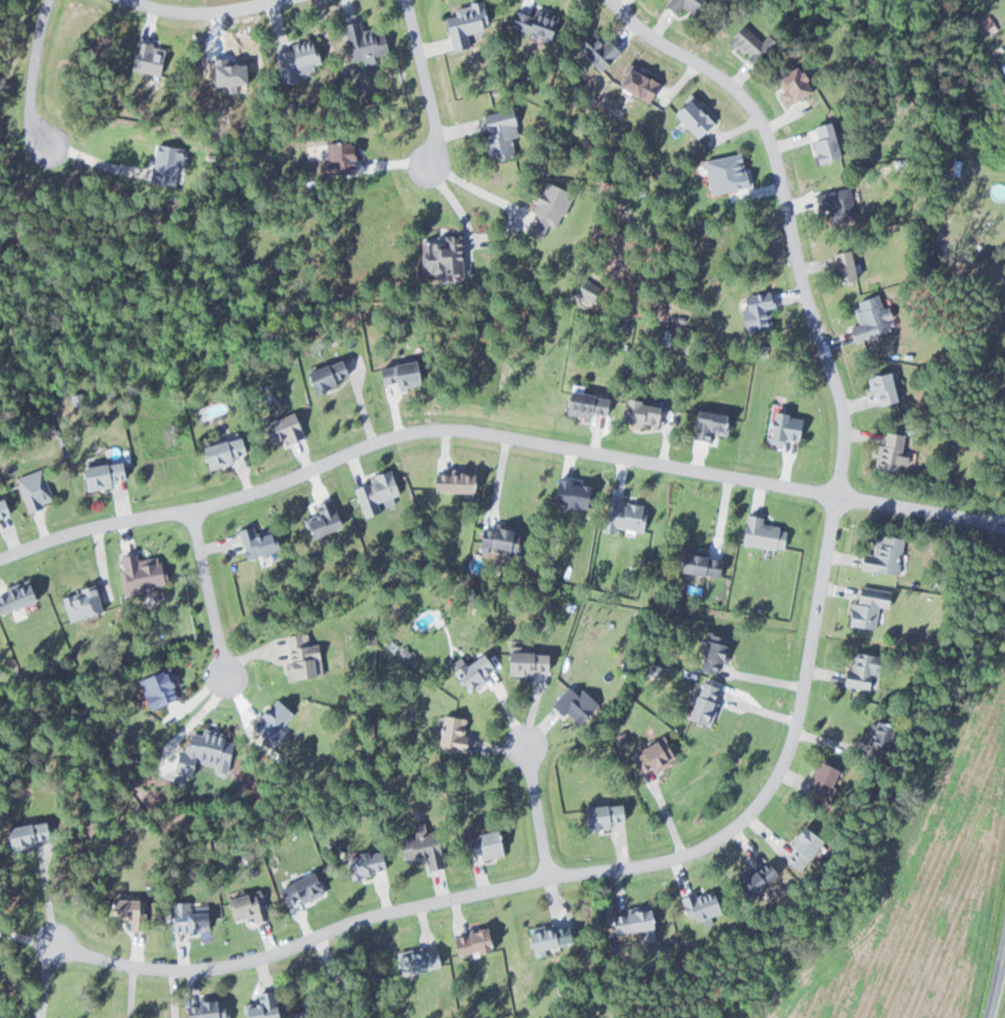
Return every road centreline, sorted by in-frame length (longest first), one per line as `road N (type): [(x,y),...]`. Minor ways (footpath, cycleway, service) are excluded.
road 1 (residential): [(54,944),(150,968),(243,962),(389,910),(682,856),(722,835),(760,801),(791,738),(837,495)]
road 2 (residential): [(1004,525),(450,427),(368,445),(194,510),(125,519),(0,557)]
road 3 (residential): [(614,0),(635,25),(740,90),(766,130),(843,412),(837,495)]
road 4 (residential): [(227,676),(189,510)]
road 5 (residential): [(408,0),(436,130),(428,164)]
road 6 (residential): [(51,146),(31,114),(46,0)]
road 7 (residential): [(134,0),(215,12),(277,0)]
road 8 (residential): [(549,877),(528,741)]

